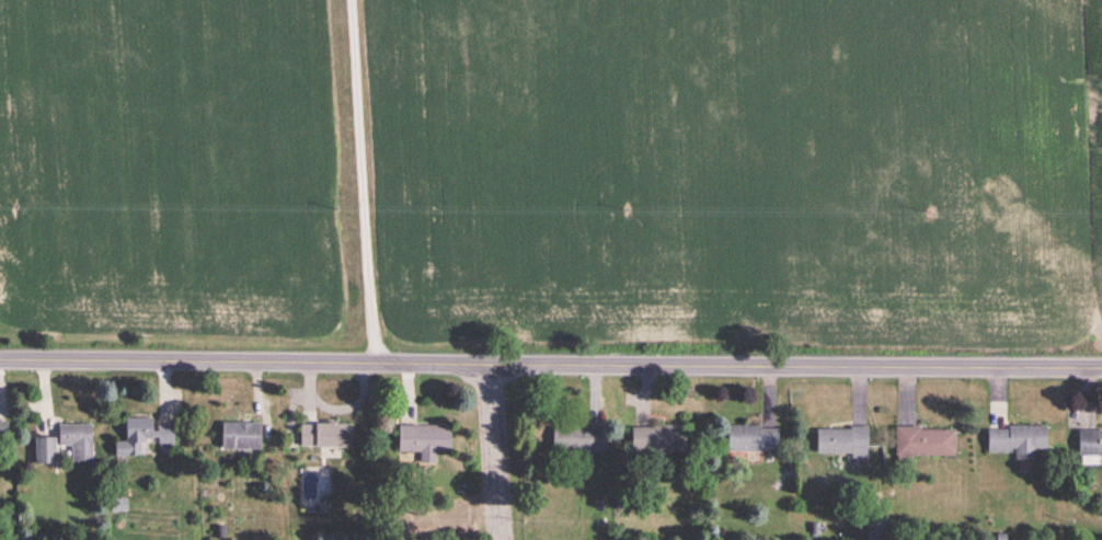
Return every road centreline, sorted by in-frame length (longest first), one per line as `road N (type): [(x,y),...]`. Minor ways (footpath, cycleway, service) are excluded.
road 1 (tertiary): [(0,358),(1101,365)]
road 2 (residential): [(503,539),(494,363)]

